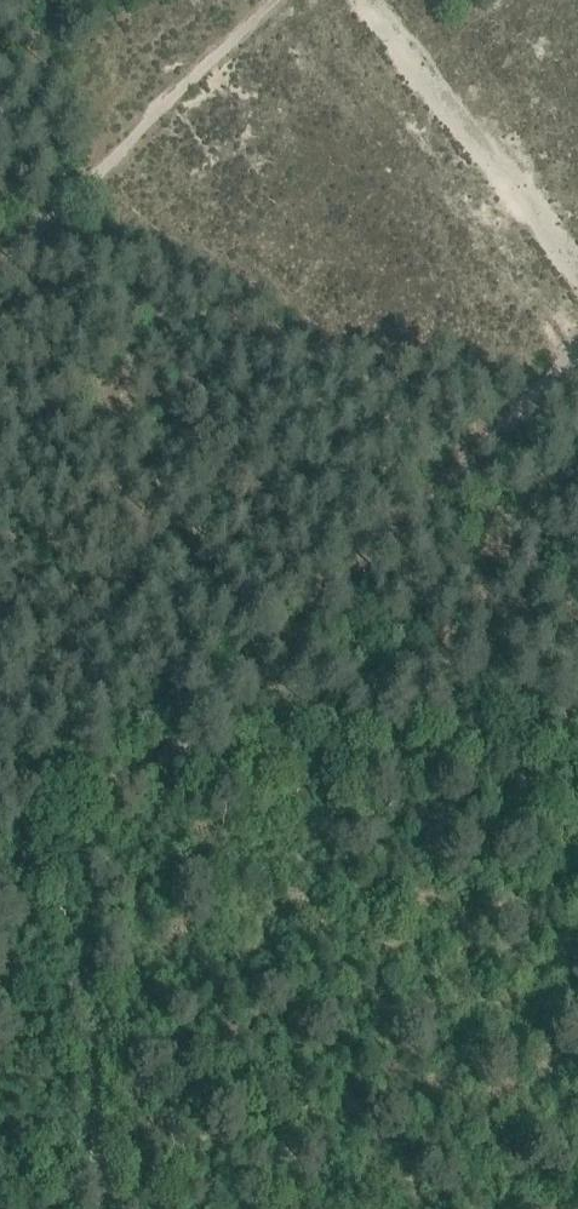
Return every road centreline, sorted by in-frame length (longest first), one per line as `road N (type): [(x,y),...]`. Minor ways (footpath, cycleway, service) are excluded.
road 1 (track): [(0,265),(271,0)]

